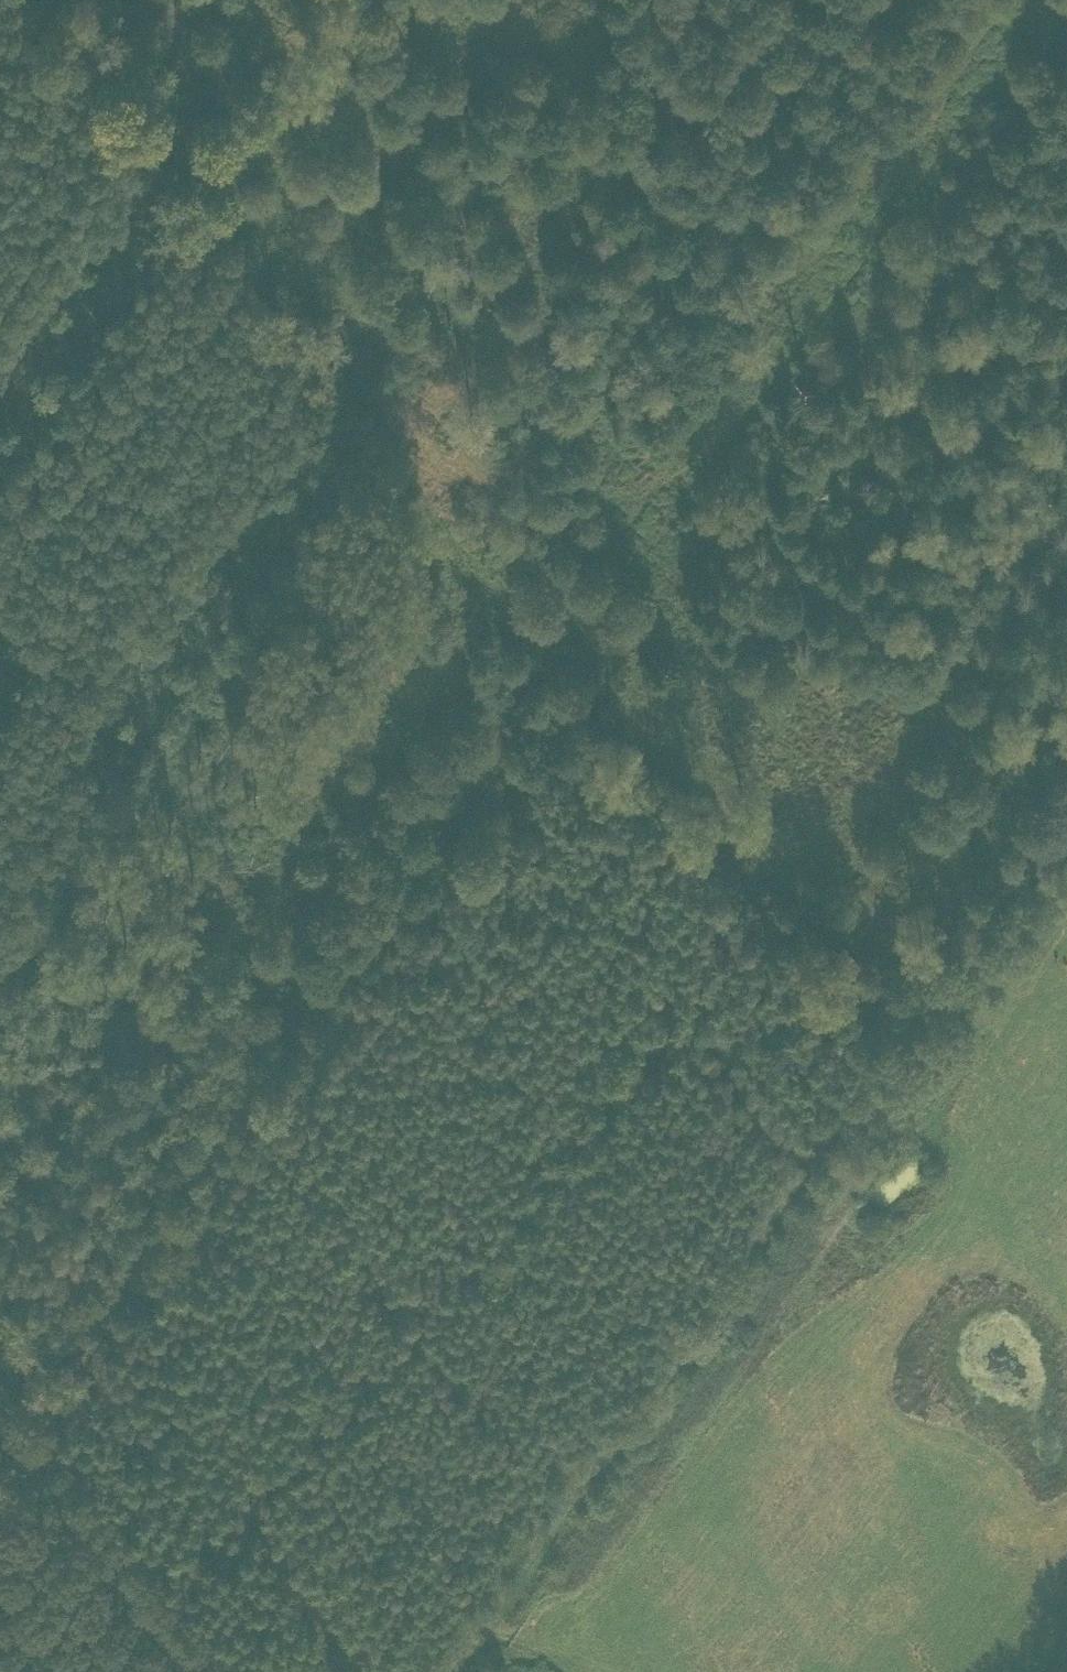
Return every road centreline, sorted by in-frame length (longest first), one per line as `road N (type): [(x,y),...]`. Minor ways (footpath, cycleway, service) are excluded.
road 1 (track): [(0,1394),(221,1671)]

